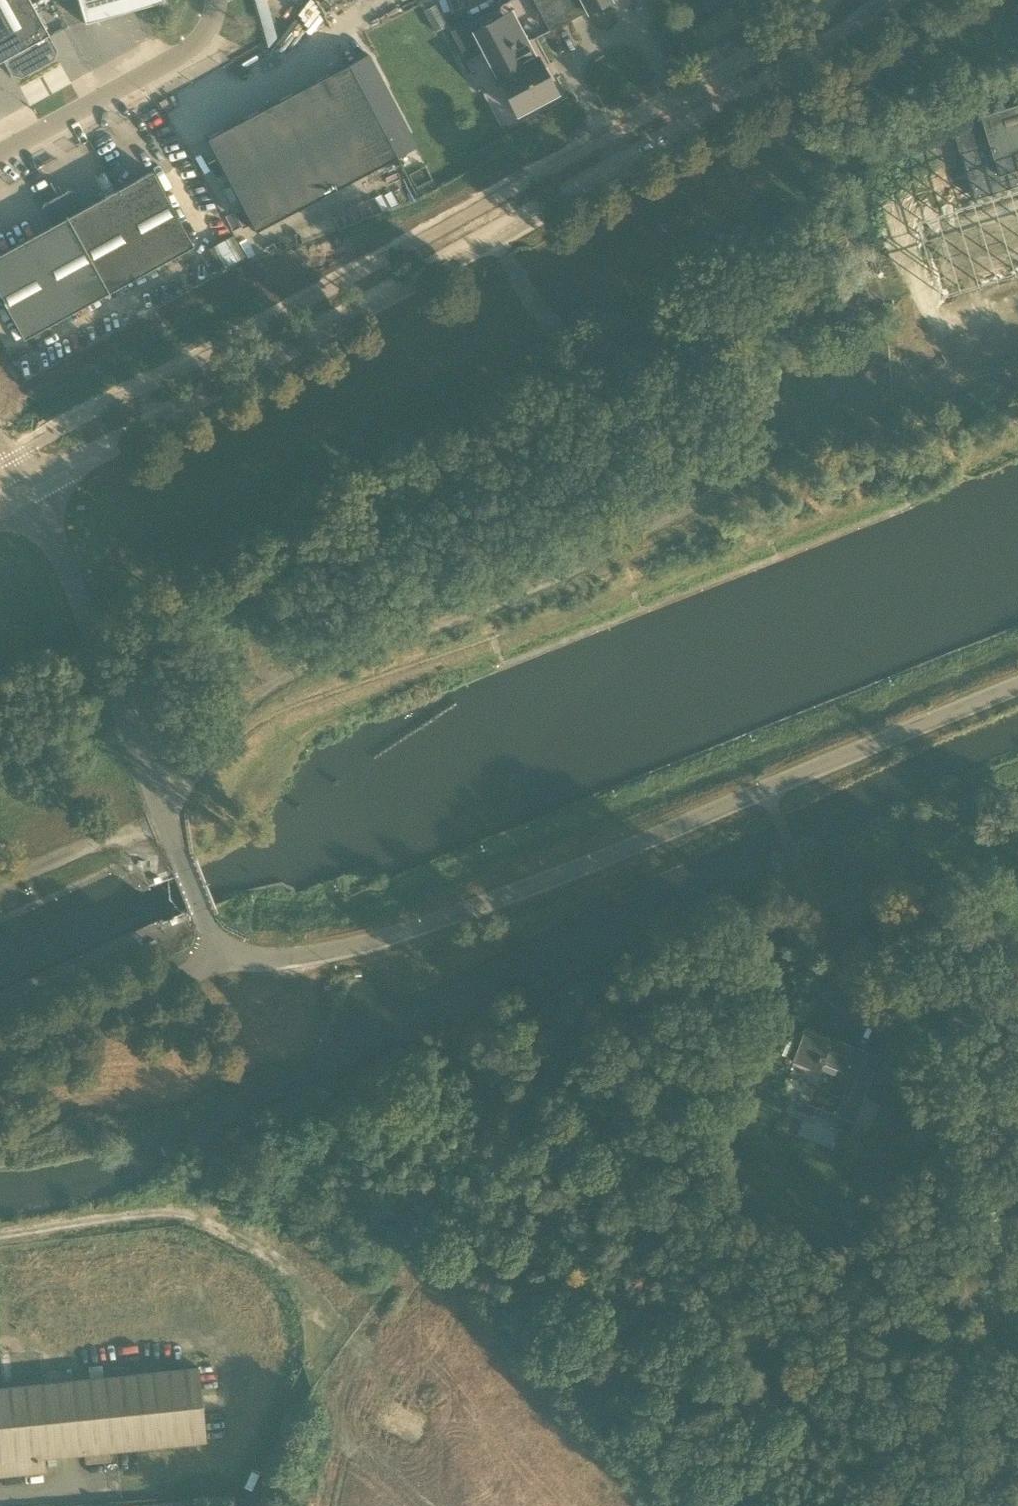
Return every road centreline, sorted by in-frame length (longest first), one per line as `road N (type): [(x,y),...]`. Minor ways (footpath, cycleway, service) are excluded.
road 1 (unclassified): [(28,492),(888,0)]
road 2 (unclassified): [(1017,690),(480,909),(361,949),(274,960),(231,956)]
road 3 (unclassified): [(231,956),(205,918),(59,550),(28,492)]
road 4 (unclassified): [(324,1344),(310,1295),(277,1264),(173,1211),(0,1231)]
road 5 (unclassified): [(216,0),(210,25),(190,49),(0,154)]
road 6 (unclassified): [(0,1054),(231,956)]

